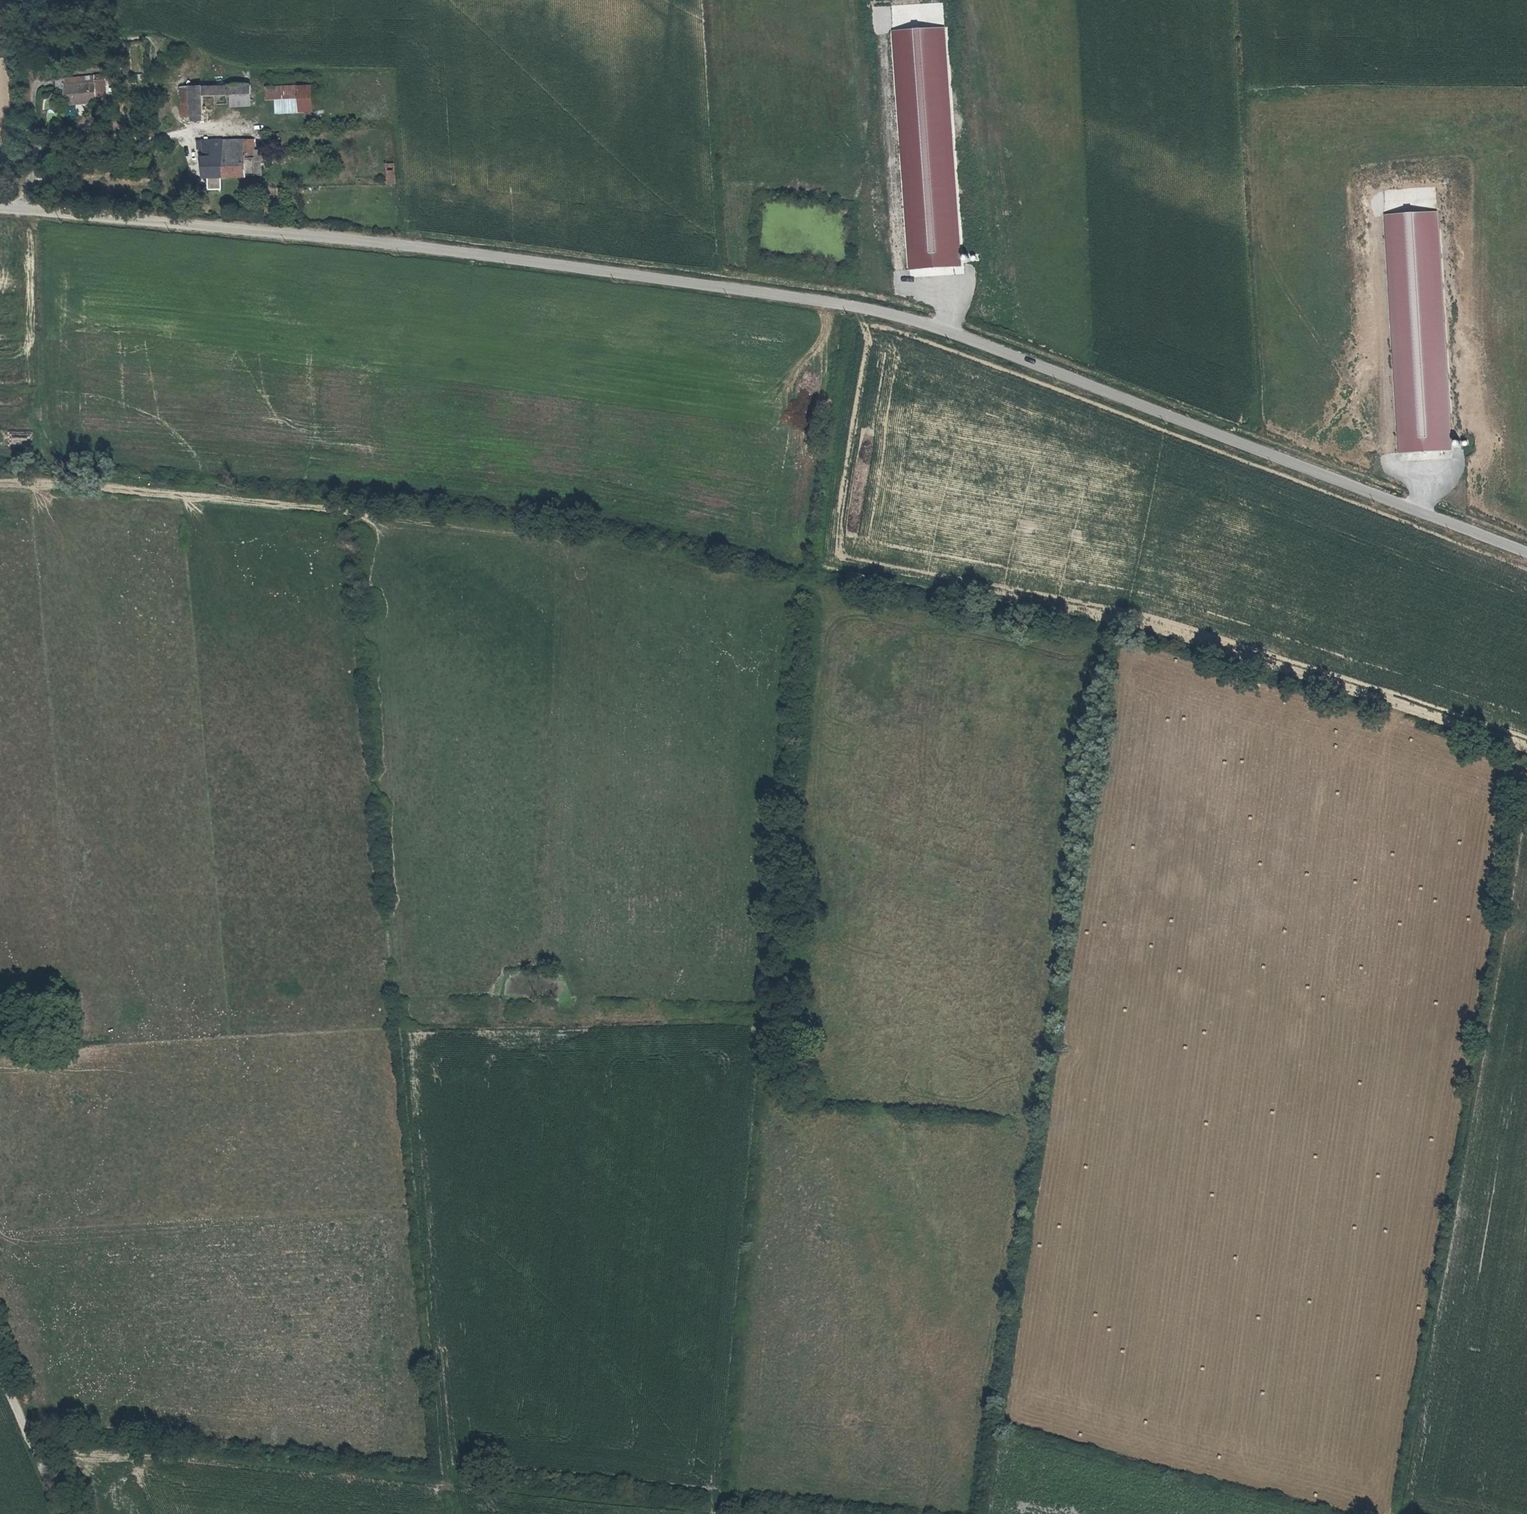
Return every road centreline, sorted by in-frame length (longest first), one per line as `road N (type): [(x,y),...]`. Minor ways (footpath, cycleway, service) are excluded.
road 1 (unclassified): [(1526,551),(942,331),(851,305),(0,207)]
road 2 (track): [(61,1513),(0,1378)]

